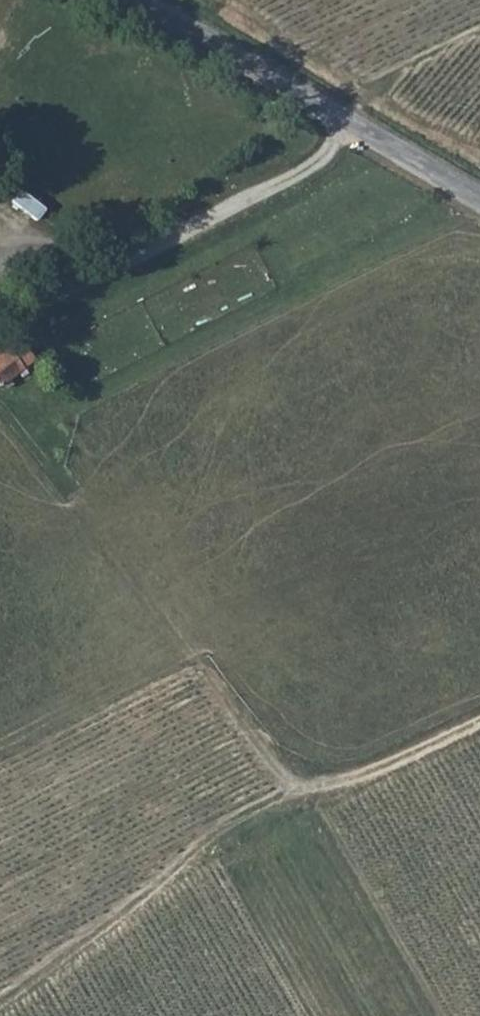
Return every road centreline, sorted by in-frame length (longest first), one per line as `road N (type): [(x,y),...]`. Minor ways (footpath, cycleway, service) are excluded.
road 1 (track): [(0,998),(288,791),(317,804),(479,725)]
road 2 (track): [(288,791),(0,410)]
road 3 (residential): [(479,200),(142,0)]

